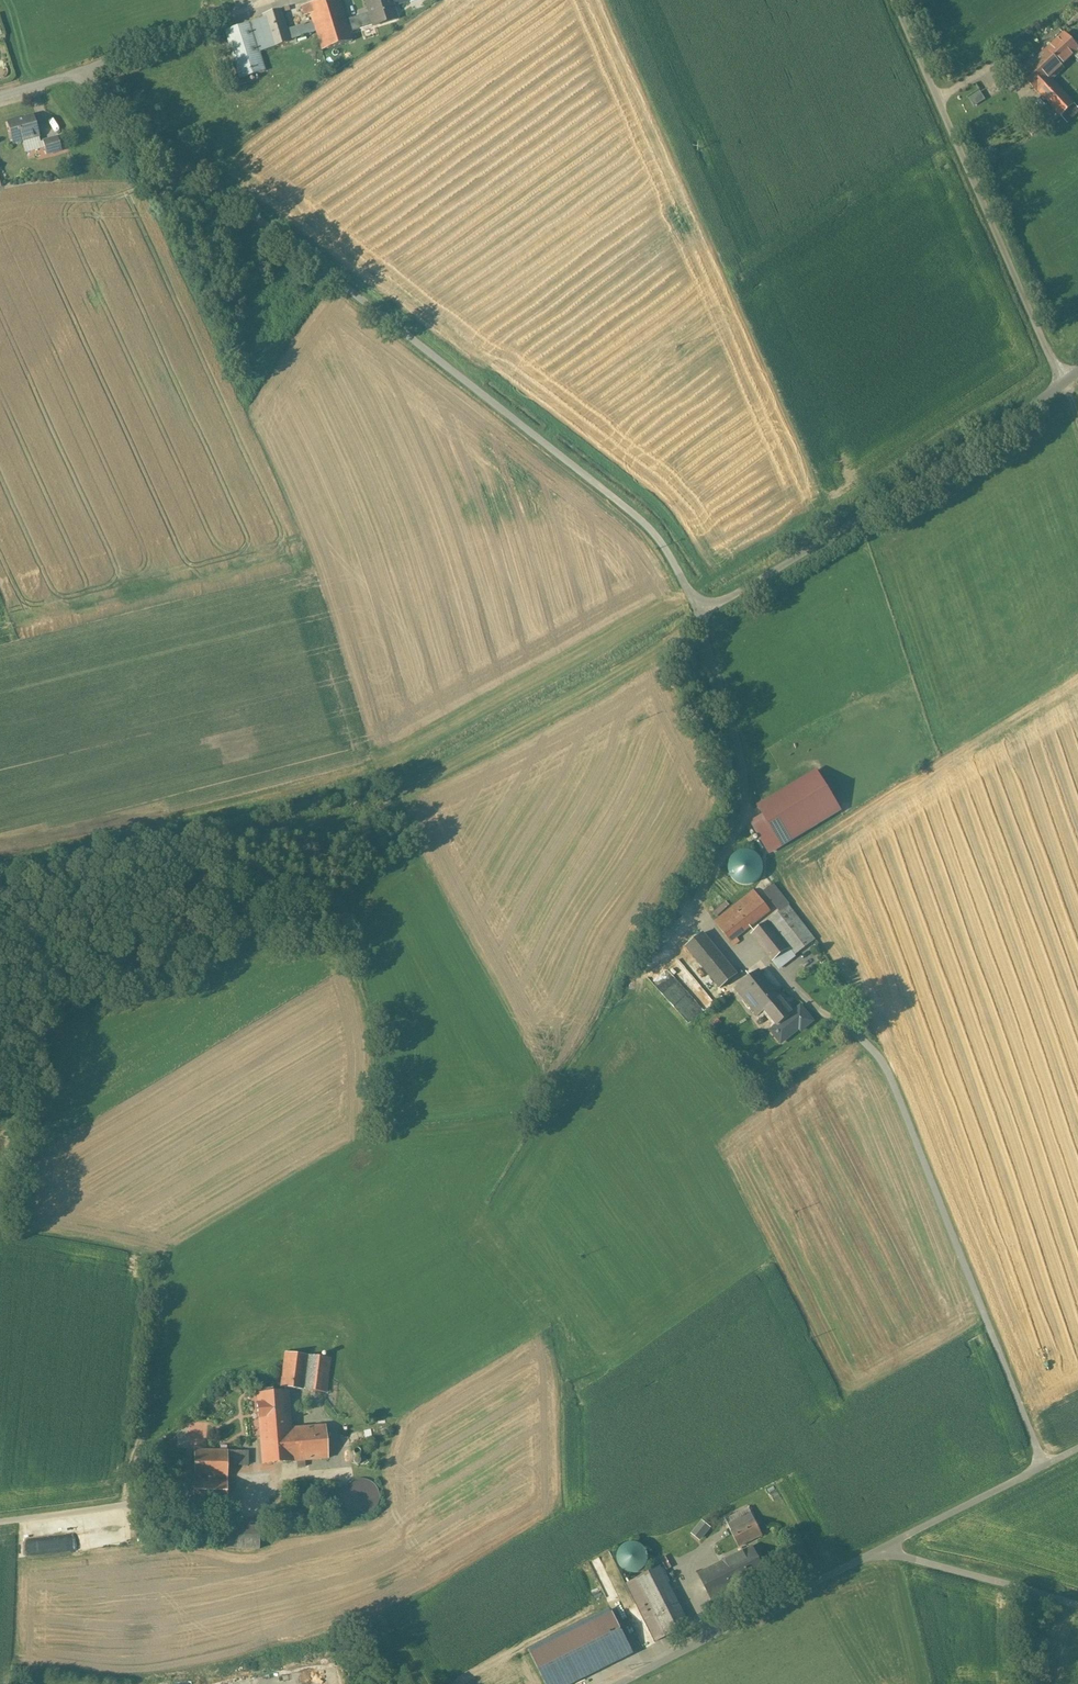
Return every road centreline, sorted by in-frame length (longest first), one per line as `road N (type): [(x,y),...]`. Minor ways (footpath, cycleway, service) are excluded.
road 1 (unclassified): [(74,74),(643,520),(700,613)]
road 2 (unclassified): [(700,613),(1068,381)]
road 3 (unclassified): [(1068,381),(893,0)]
road 4 (unclassified): [(700,613),(746,780),(738,821),(694,913)]
road 5 (unclassified): [(618,1683),(892,1545)]
road 6 (unclassified): [(892,1545),(1077,1449)]
road 7 (unclassified): [(892,1545),(1077,1604)]
road 8 (unclassified): [(826,1014),(694,913)]
road 9 (unclassified): [(74,74),(206,27)]

